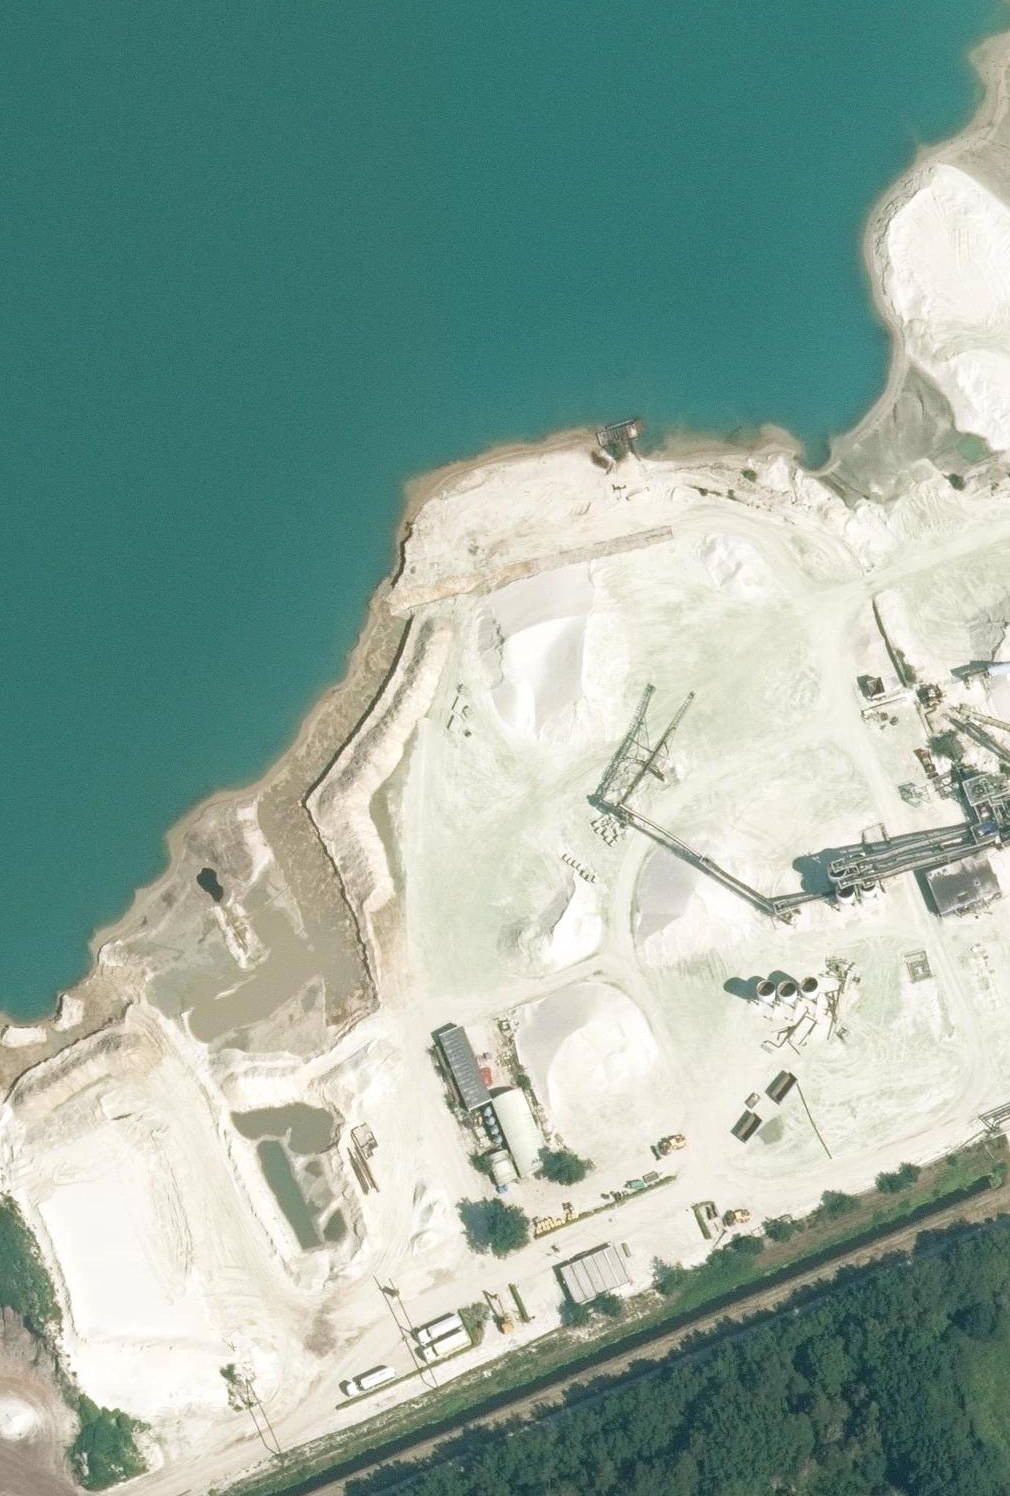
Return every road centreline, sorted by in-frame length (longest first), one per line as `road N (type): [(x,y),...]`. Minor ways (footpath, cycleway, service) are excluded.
road 1 (track): [(410,1495),(898,1280)]
road 2 (track): [(898,1280),(1009,1229)]

